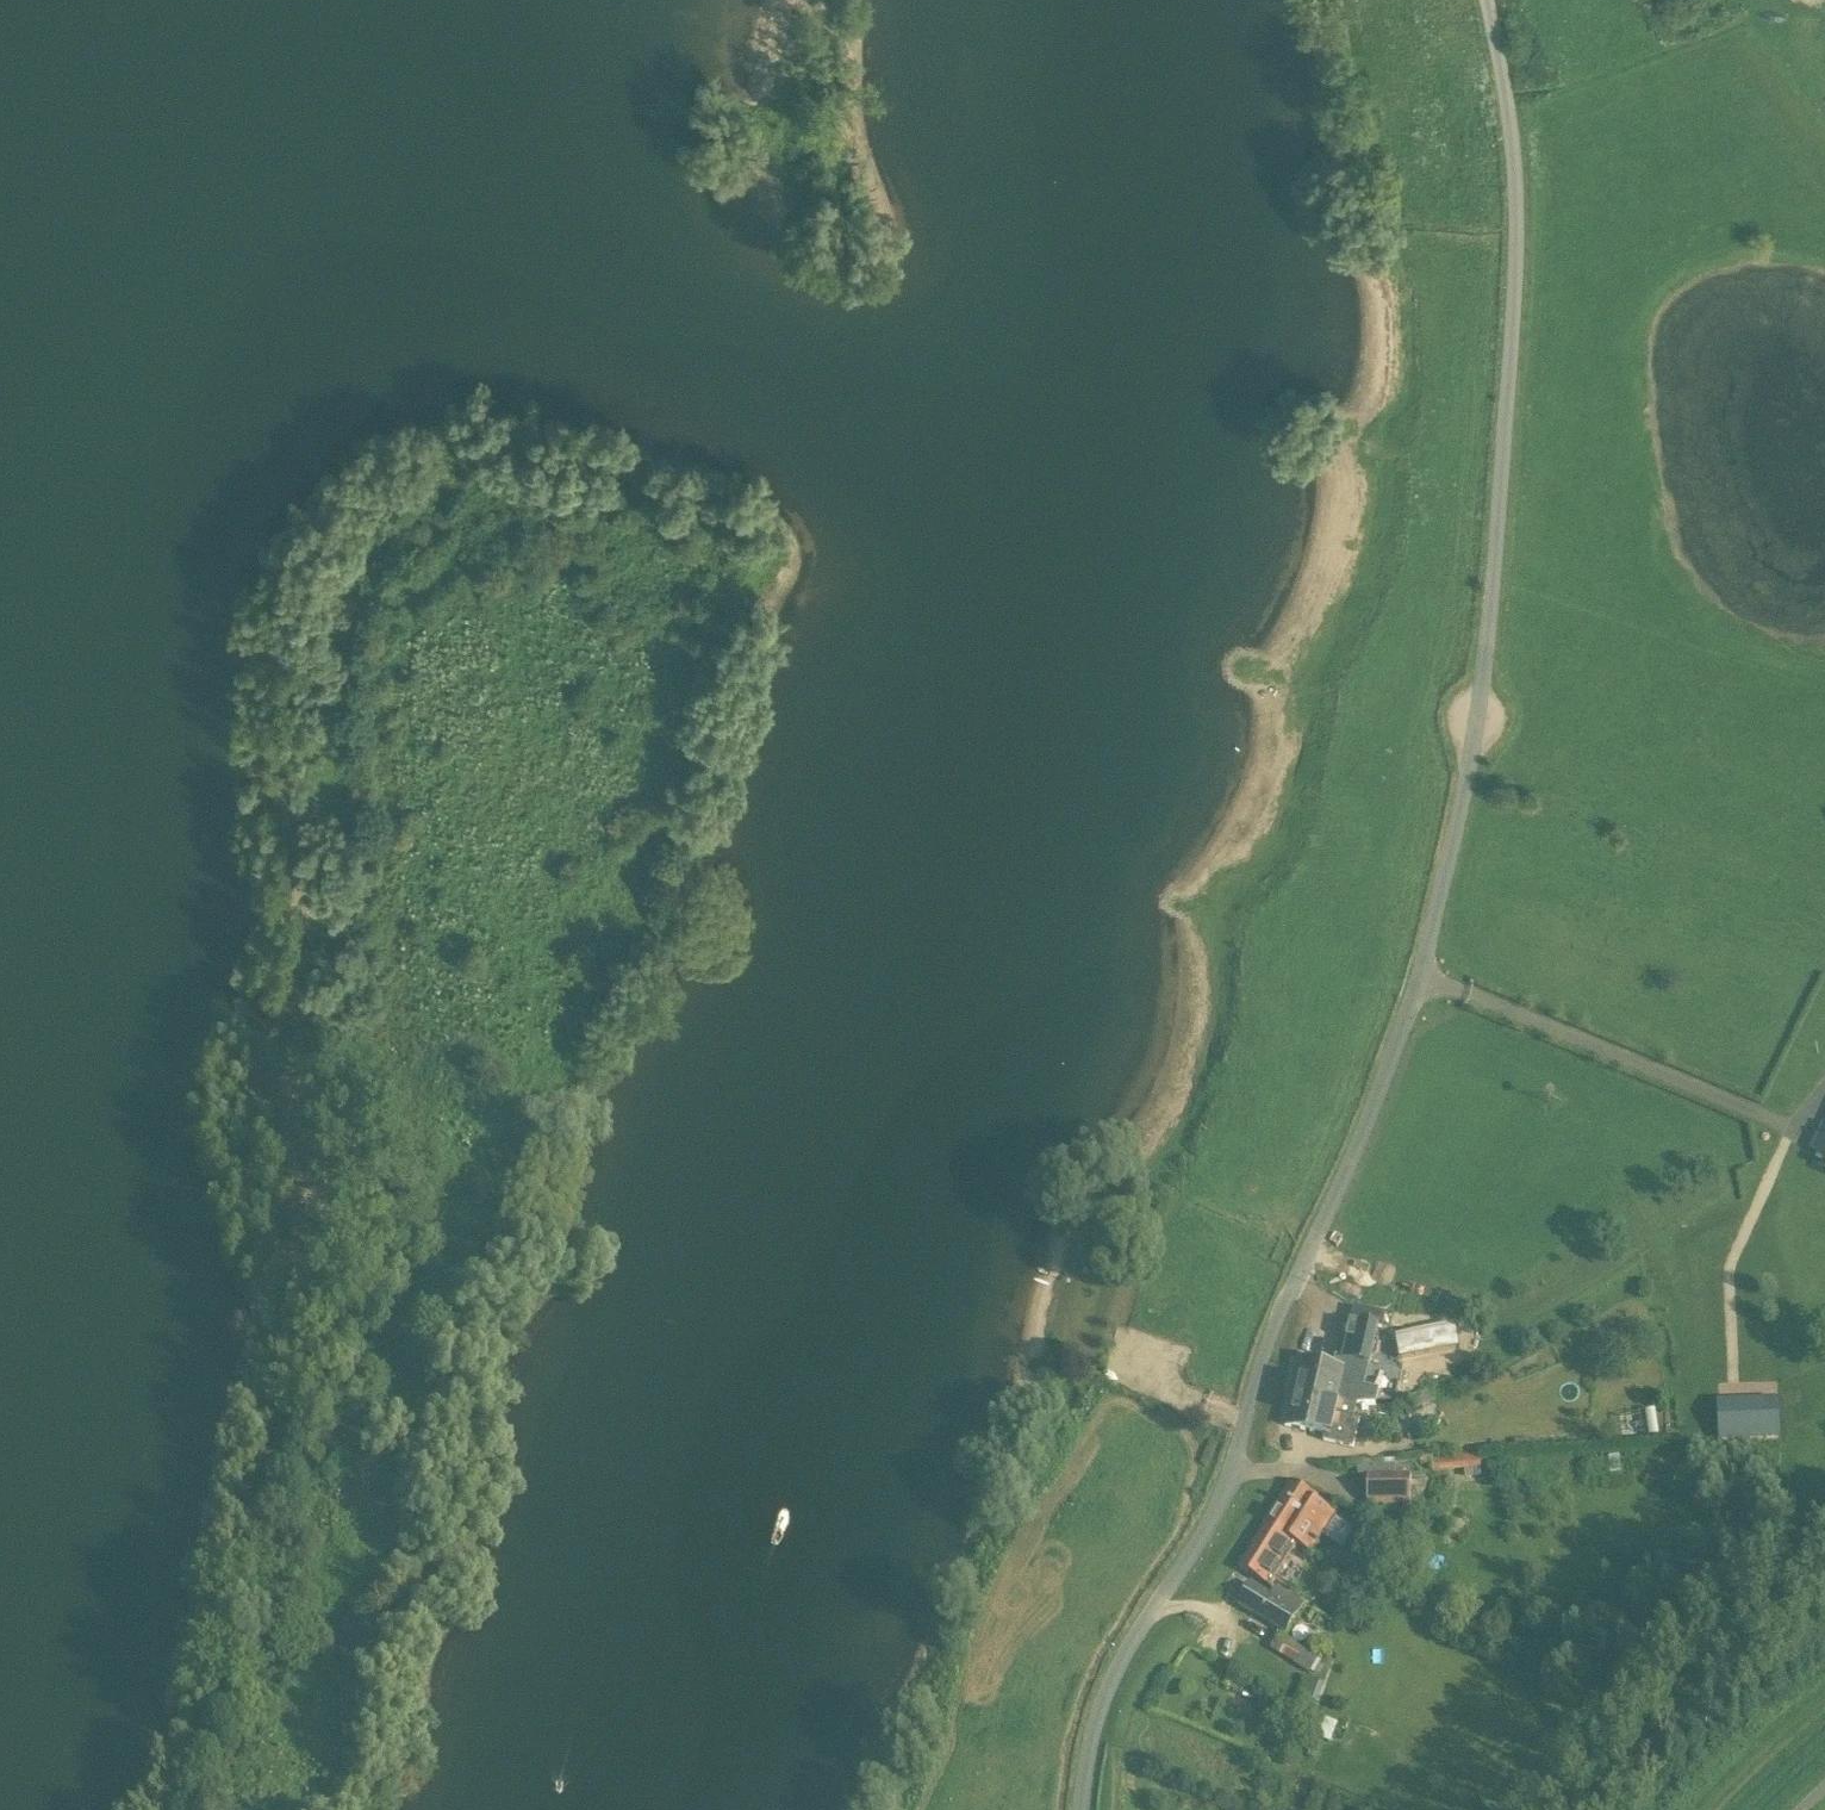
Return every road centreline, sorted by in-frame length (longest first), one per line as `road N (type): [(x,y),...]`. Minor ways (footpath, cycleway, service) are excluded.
road 1 (unclassified): [(1081,1809),(1091,1734),(1109,1684),(1226,1489),(1279,1316),(1379,1095),(1444,882),(1495,566),(1517,235),(1515,165),(1488,0)]

